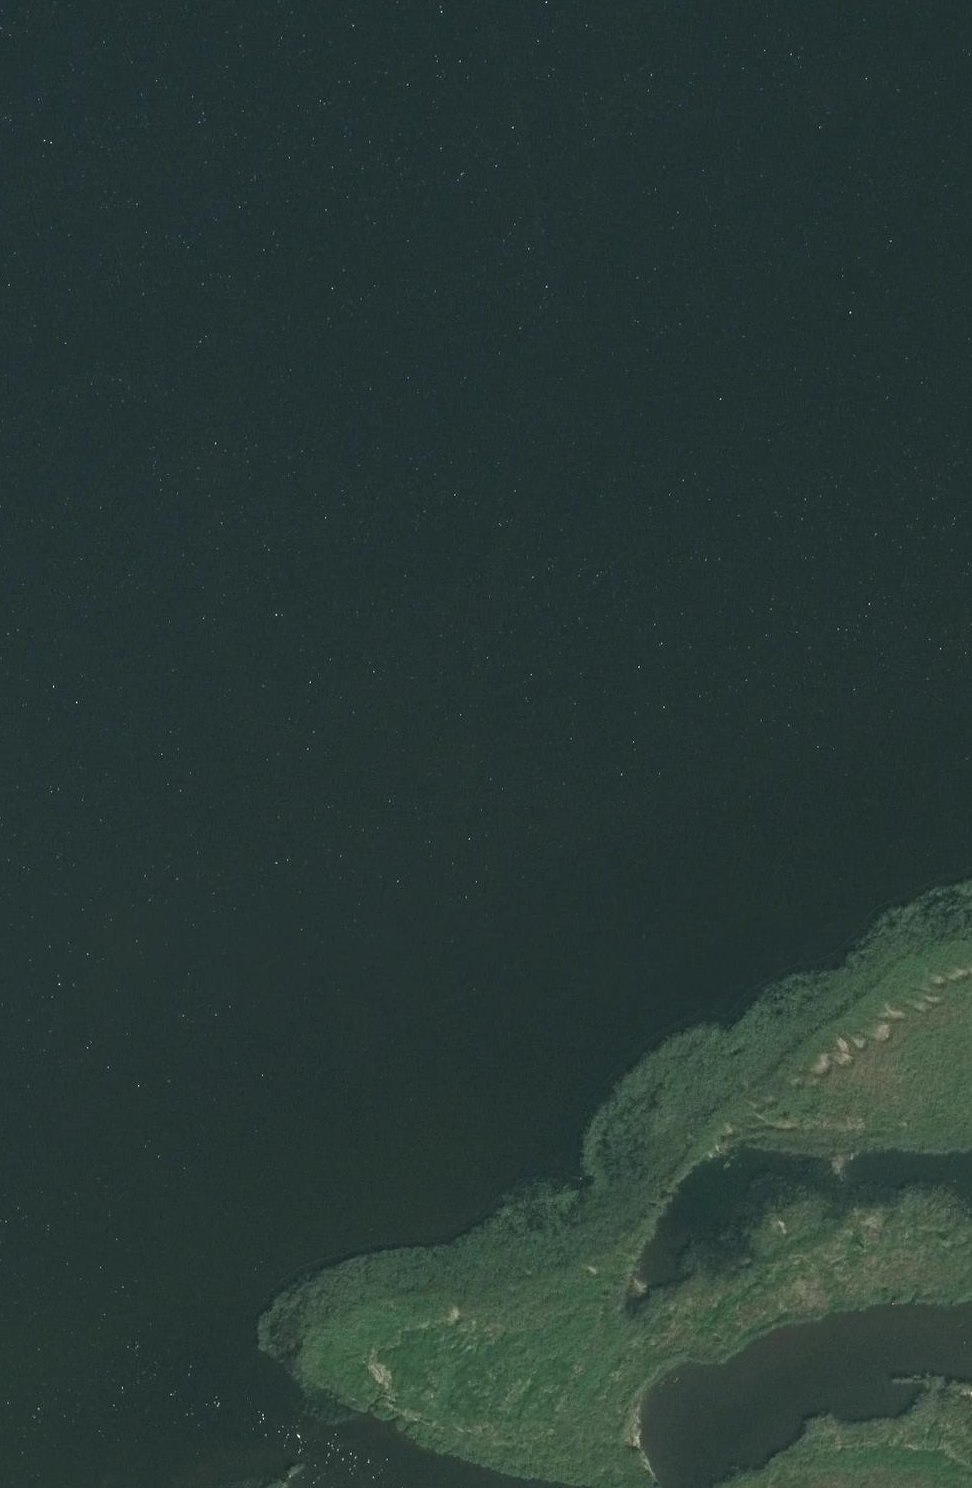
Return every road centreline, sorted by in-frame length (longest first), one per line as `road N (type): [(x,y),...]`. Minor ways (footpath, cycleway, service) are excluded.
road 1 (track): [(971,1251),(877,1237),(765,1257),(695,1325),(618,1425)]
road 2 (track): [(971,1473),(886,1453),(814,1463)]

